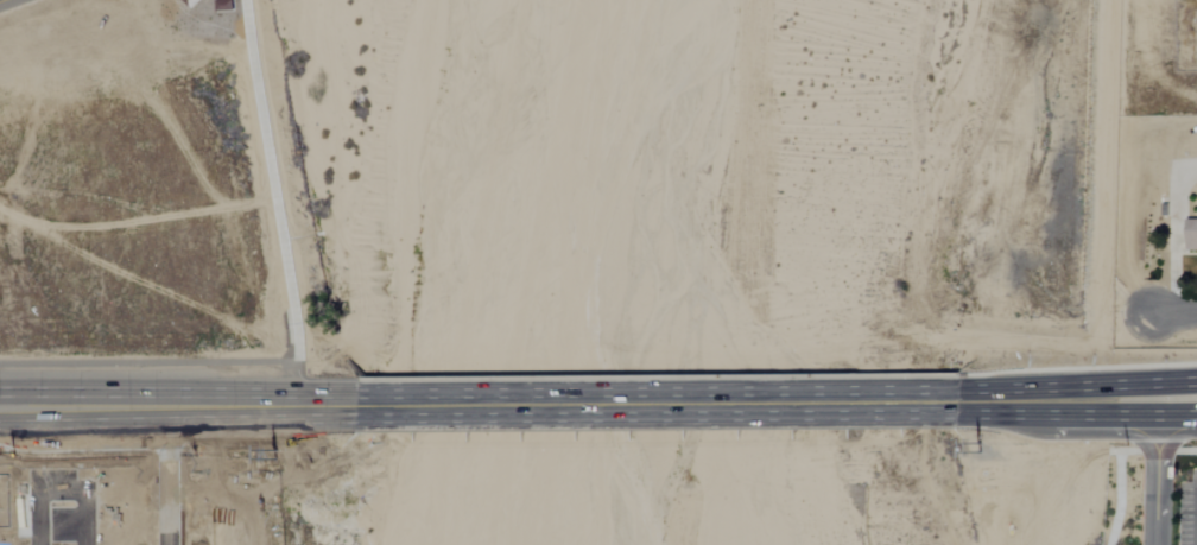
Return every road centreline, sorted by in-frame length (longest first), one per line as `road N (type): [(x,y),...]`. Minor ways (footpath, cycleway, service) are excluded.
road 1 (primary): [(957,404),(355,407)]
road 2 (primary): [(355,407),(0,408)]
road 3 (primary): [(957,404),(1196,400)]

